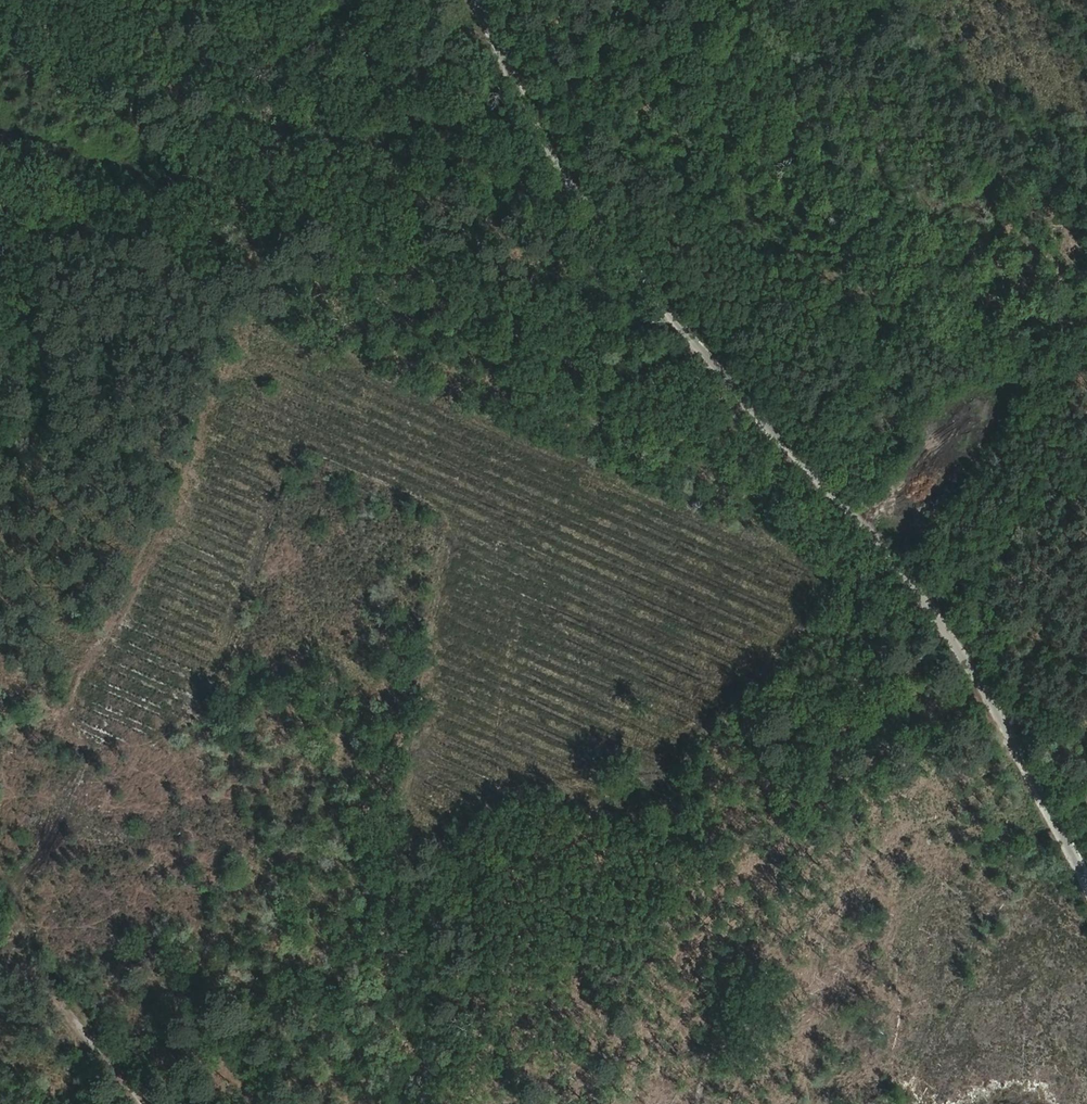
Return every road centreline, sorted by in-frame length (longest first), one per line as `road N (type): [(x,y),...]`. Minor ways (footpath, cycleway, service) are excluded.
road 1 (tertiary): [(1086,876),(966,652),(552,153),(481,0)]
road 2 (track): [(133,1103),(27,979),(0,967)]

